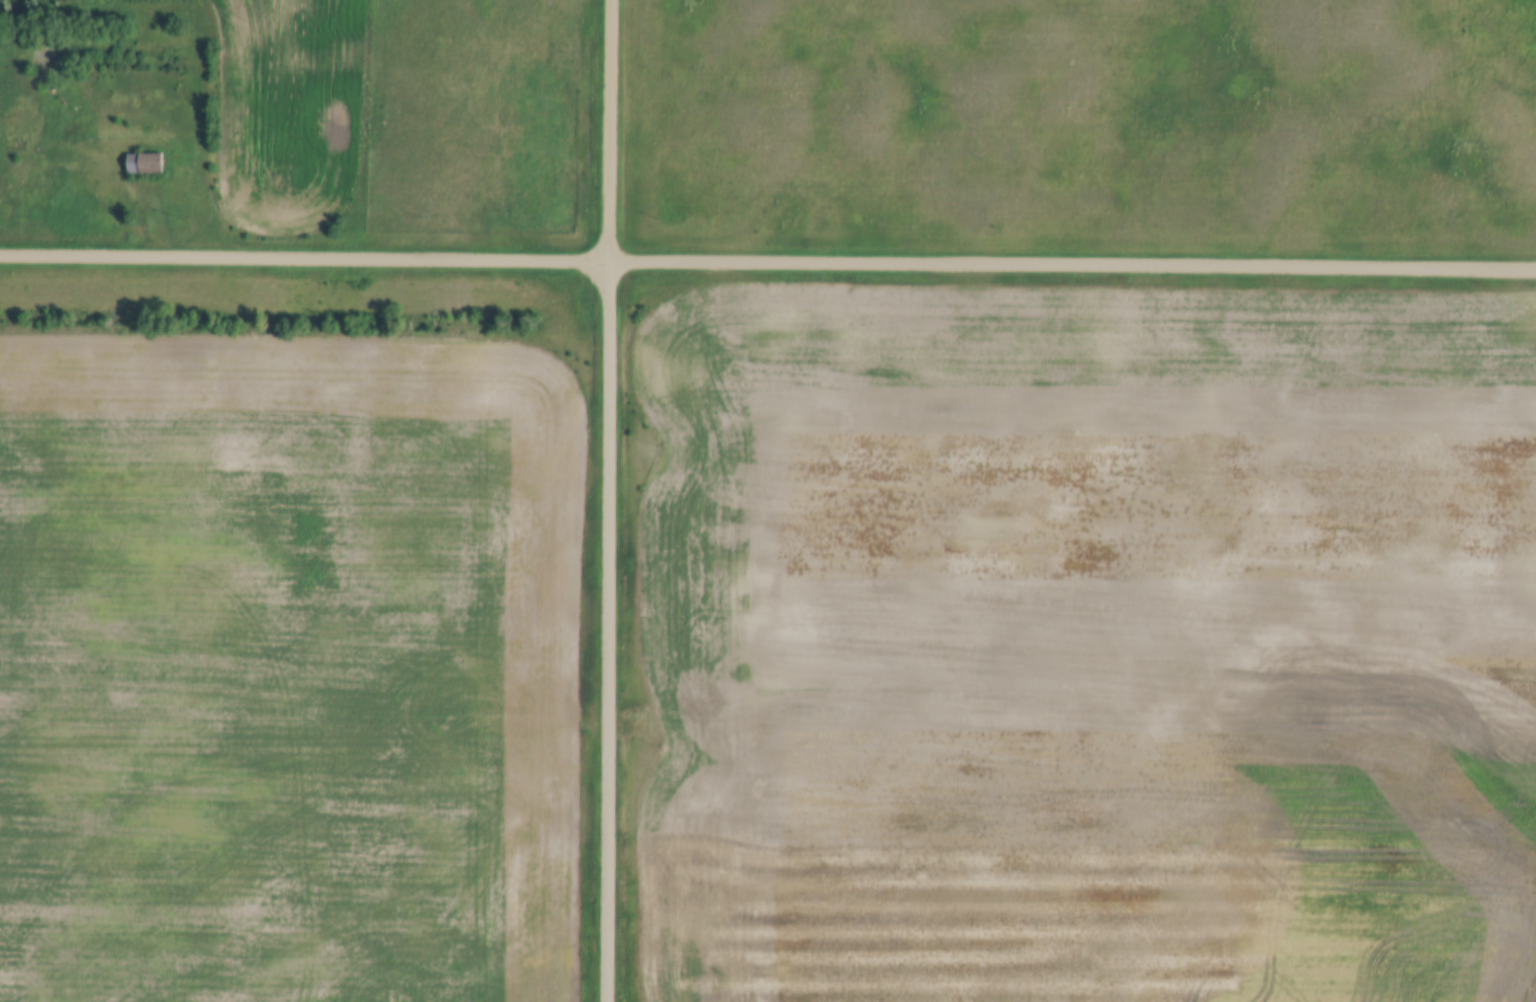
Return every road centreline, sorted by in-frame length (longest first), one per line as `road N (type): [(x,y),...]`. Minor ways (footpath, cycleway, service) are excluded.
road 1 (residential): [(1535,268),(0,253)]
road 2 (residential): [(609,1001),(611,0)]

